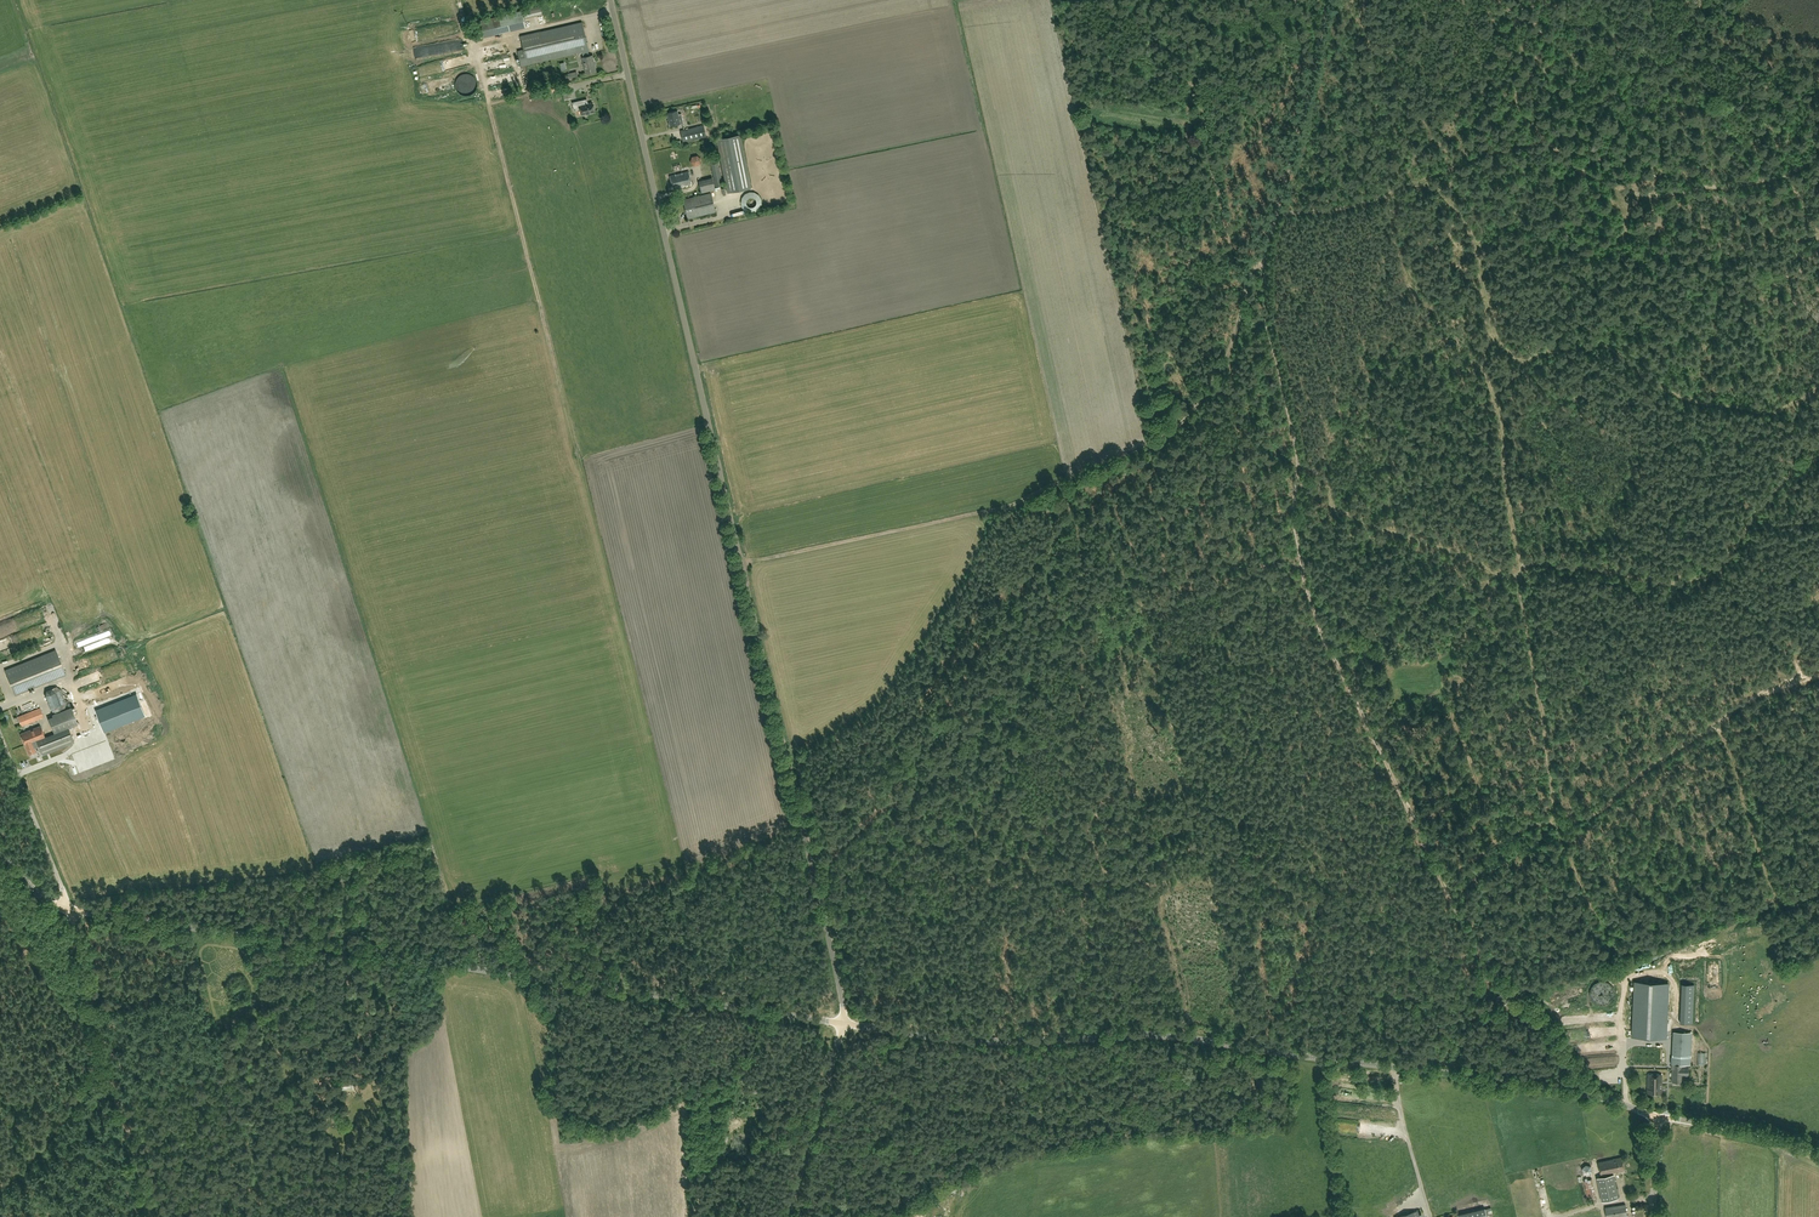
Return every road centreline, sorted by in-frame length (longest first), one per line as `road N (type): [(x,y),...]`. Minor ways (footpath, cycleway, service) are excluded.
road 1 (unclassified): [(843,1023),(831,924),(607,0)]
road 2 (track): [(1602,1098),(1571,1047),(1476,956),(1321,633),(1296,534),(1295,441),(1266,306),(1274,232)]
road 3 (tertiary): [(1656,1116),(1590,1096),(1175,1036),(970,1041),(843,1023)]
road 4 (tertiary): [(843,1023),(69,909)]
road 5 (track): [(1274,232),(1216,379),(1176,430),(1011,507),(740,565)]
road 6 (track): [(1484,336),(1473,384),(1510,513),(1567,835),(1626,957)]
road 7 (track): [(1405,162),(1454,199),(1469,263),(1483,284),(1484,336),(1506,355),(1529,364),(1608,348),(1682,403),(1760,417),(1792,407),(1818,386)]
road 8 (track): [(1287,178),(1524,143),(1547,146),(1588,174),(1663,196),(1783,176)]
road 9 (track): [(1818,679),(1715,726),(1594,806),(1471,864),(1445,890)]
road 10 (track): [(1517,563),(1592,582),(1672,583),(1713,574),(1778,484),(1818,457)]
road 11 (track): [(69,909),(154,1216)]
road 12 (track): [(1518,568),(1494,568),(1338,508),(1329,479),(1298,463)]
road 13 (track): [(1720,723),(1773,911),(1818,894)]
road 14 (track): [(1331,0),(1274,232)]
road 15 (unclassified): [(787,1216),(843,1023)]
road 16 (track): [(1514,844),(1440,695),(1448,662)]
road 17 (unclassified): [(69,909),(0,738)]
road 18 (tertiary): [(1818,1155),(1766,1134),(1656,1116)]
road 19 (track): [(1547,146),(1526,119),(1525,98),(1558,34),(1545,0)]

